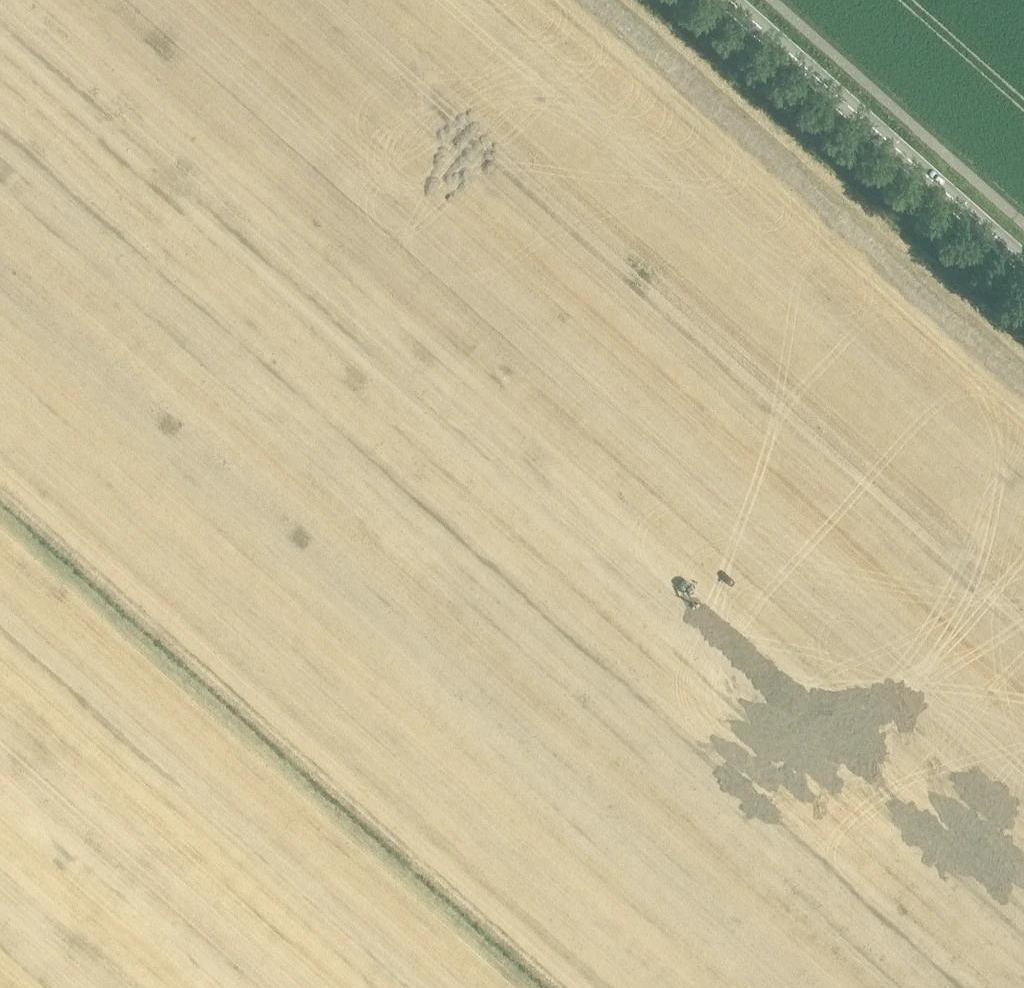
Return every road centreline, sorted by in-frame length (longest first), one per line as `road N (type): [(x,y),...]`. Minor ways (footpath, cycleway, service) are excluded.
road 1 (secondary): [(1023,263),(729,0)]

